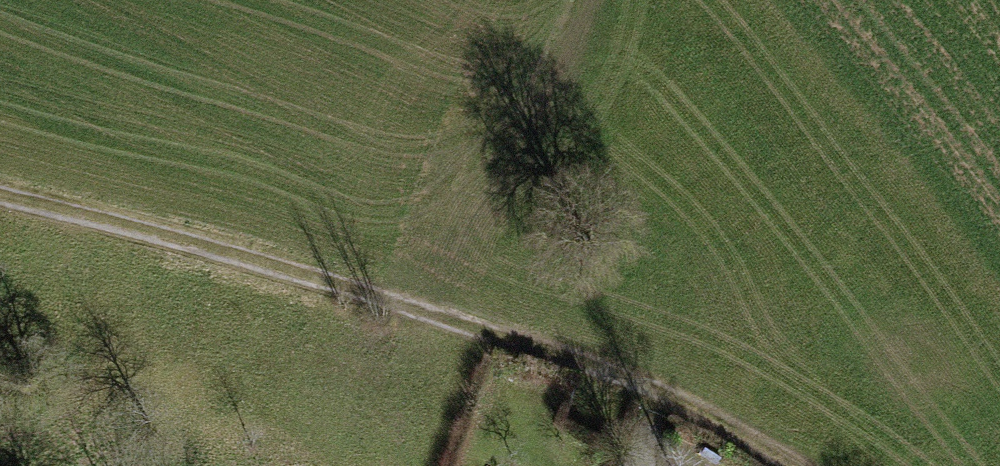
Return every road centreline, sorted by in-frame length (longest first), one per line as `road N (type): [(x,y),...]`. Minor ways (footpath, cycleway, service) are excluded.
road 1 (track): [(787,465),(665,393),(452,321),(0,198)]
road 2 (track): [(567,0),(476,176),(385,303)]

